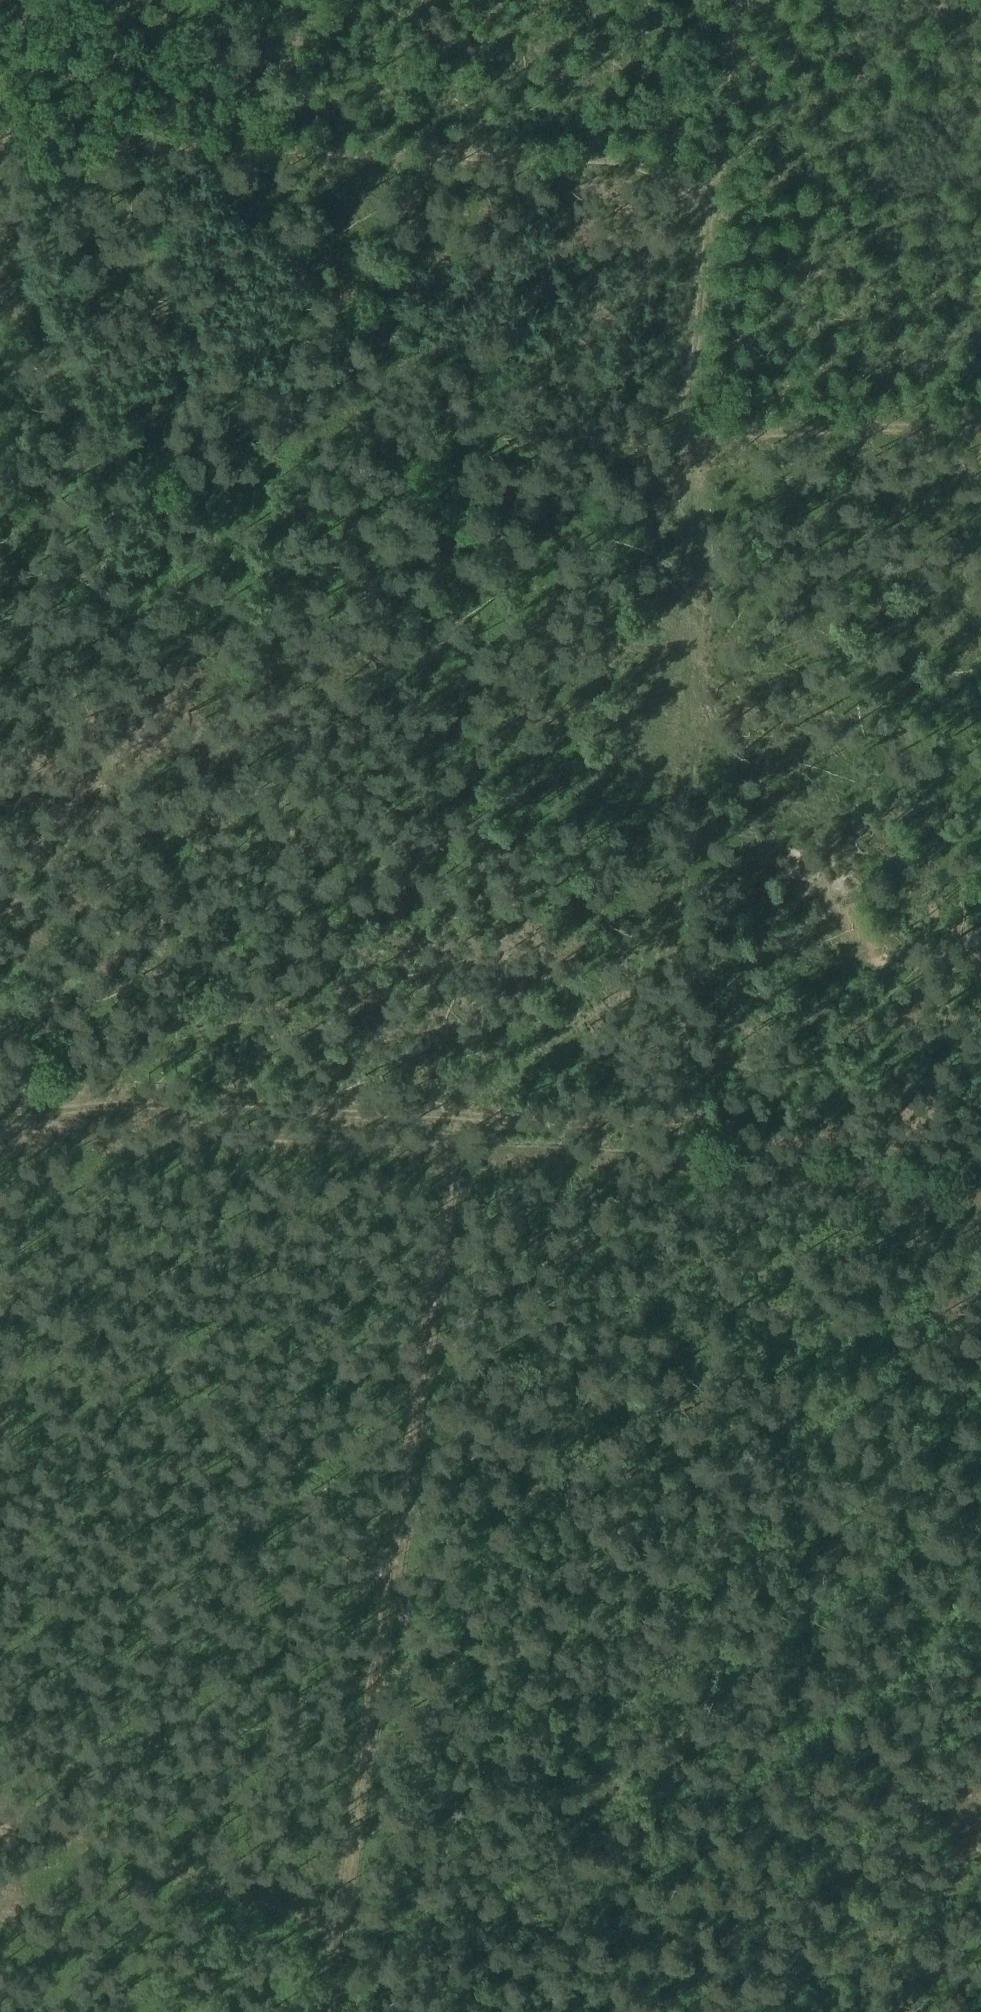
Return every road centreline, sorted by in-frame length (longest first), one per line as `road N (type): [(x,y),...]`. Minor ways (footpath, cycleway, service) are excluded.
road 1 (track): [(0,1128),(400,1141),(434,1148),(449,1167),(331,2011)]
road 2 (track): [(729,167),(0,143)]
road 3 (track): [(445,1158),(498,1145),(980,1202)]
road 4 (track): [(980,436),(710,429),(729,167)]
road 5 (track): [(729,167),(738,0)]

